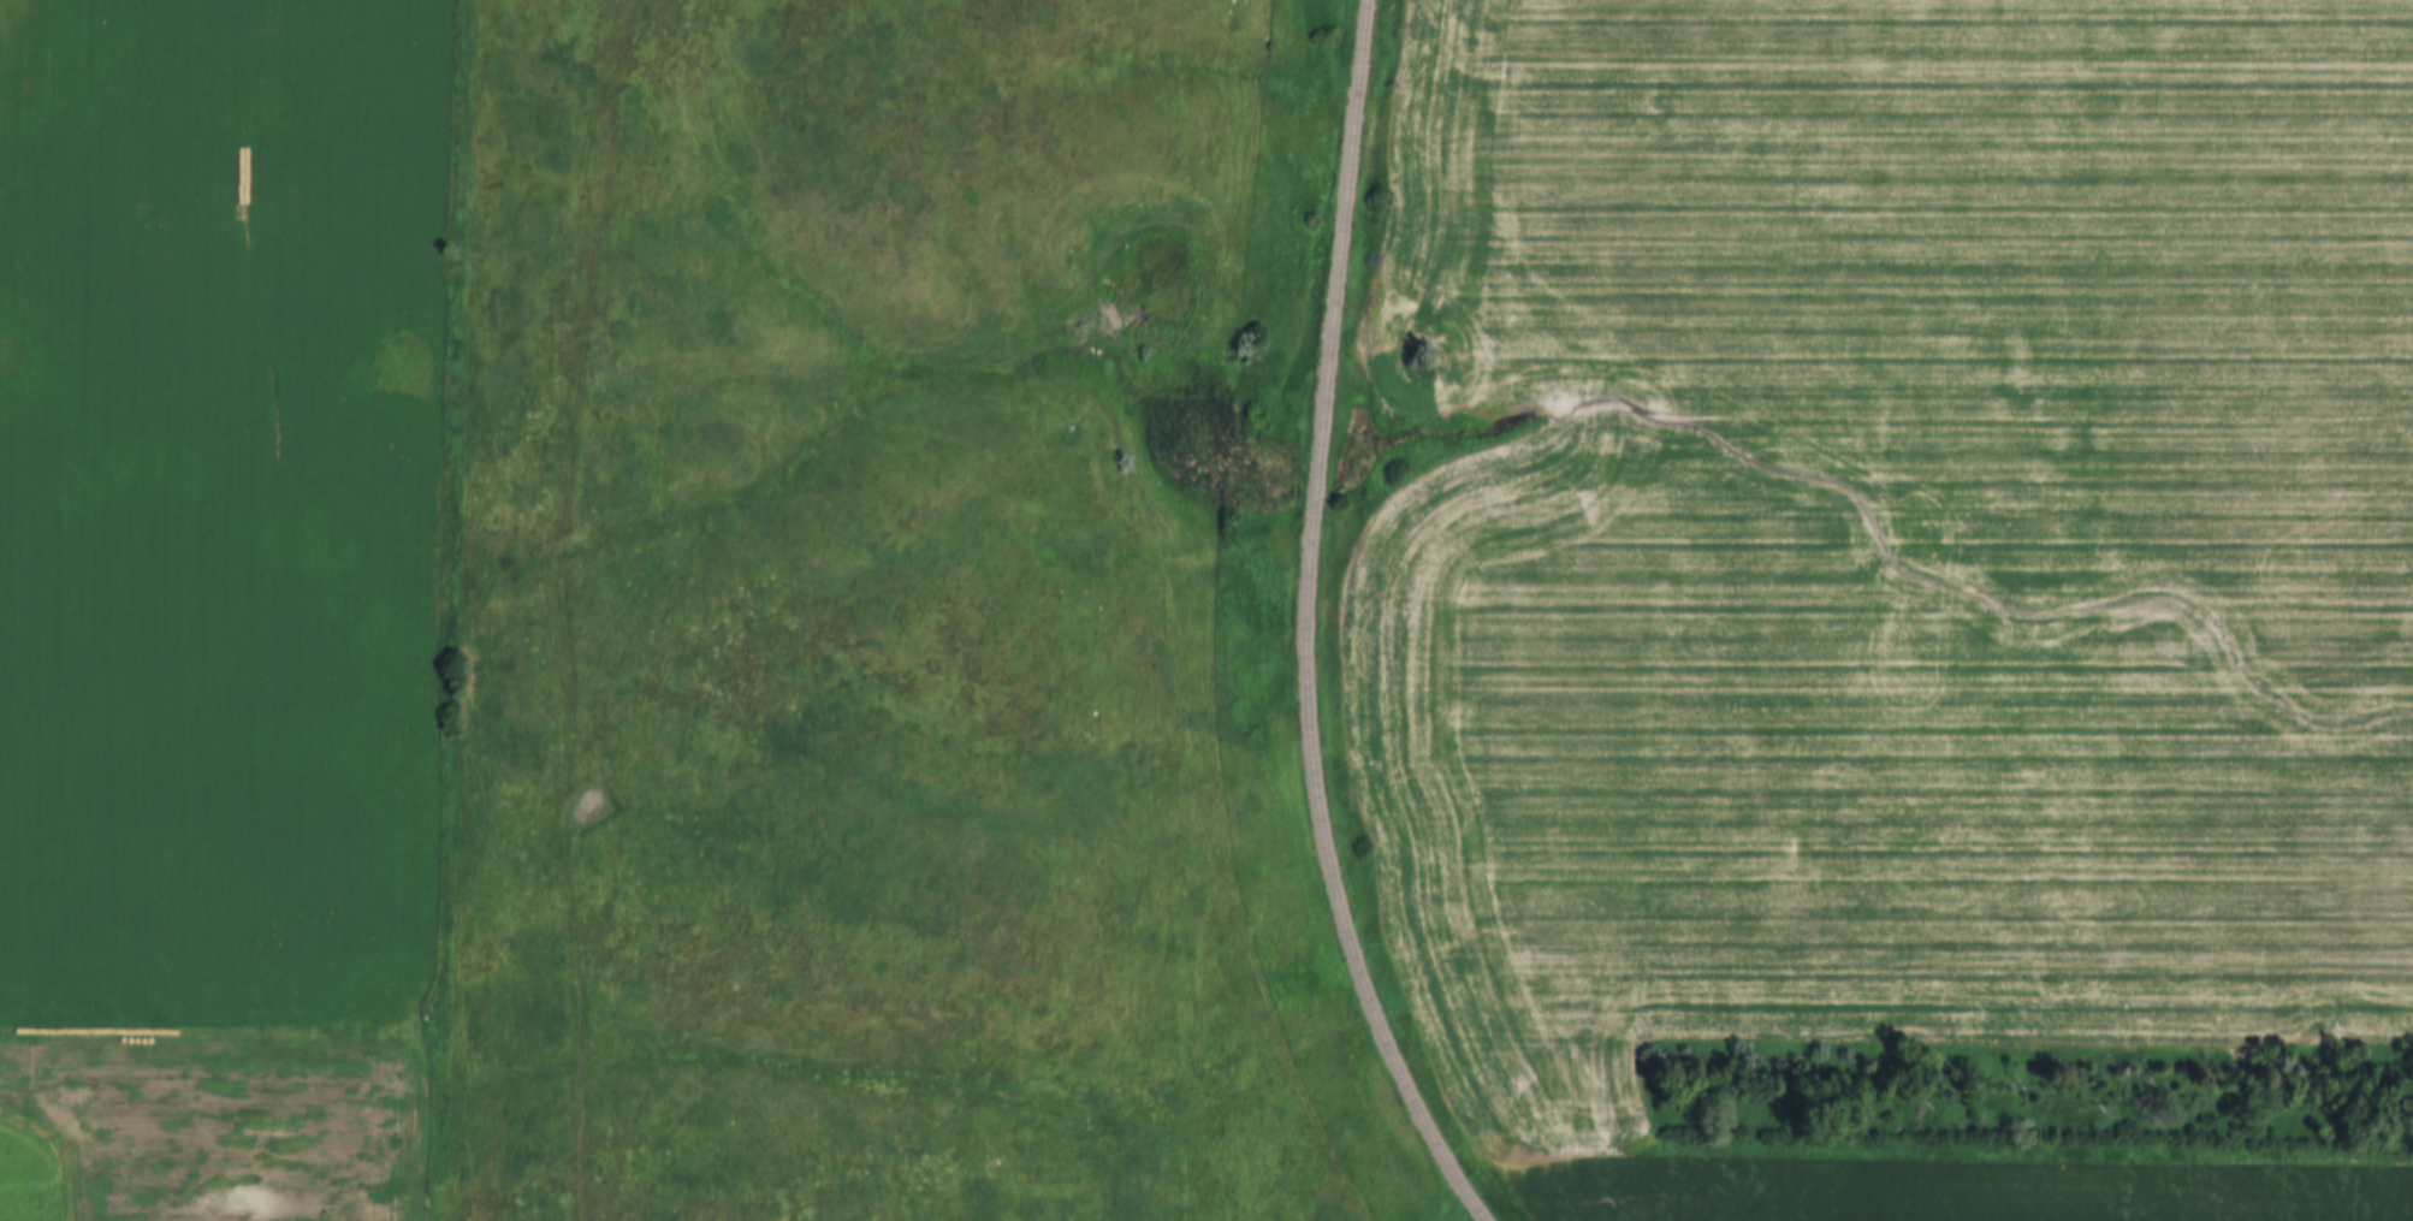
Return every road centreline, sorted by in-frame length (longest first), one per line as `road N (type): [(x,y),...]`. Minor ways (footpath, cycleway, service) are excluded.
road 1 (track): [(431,1220),(459,0)]

